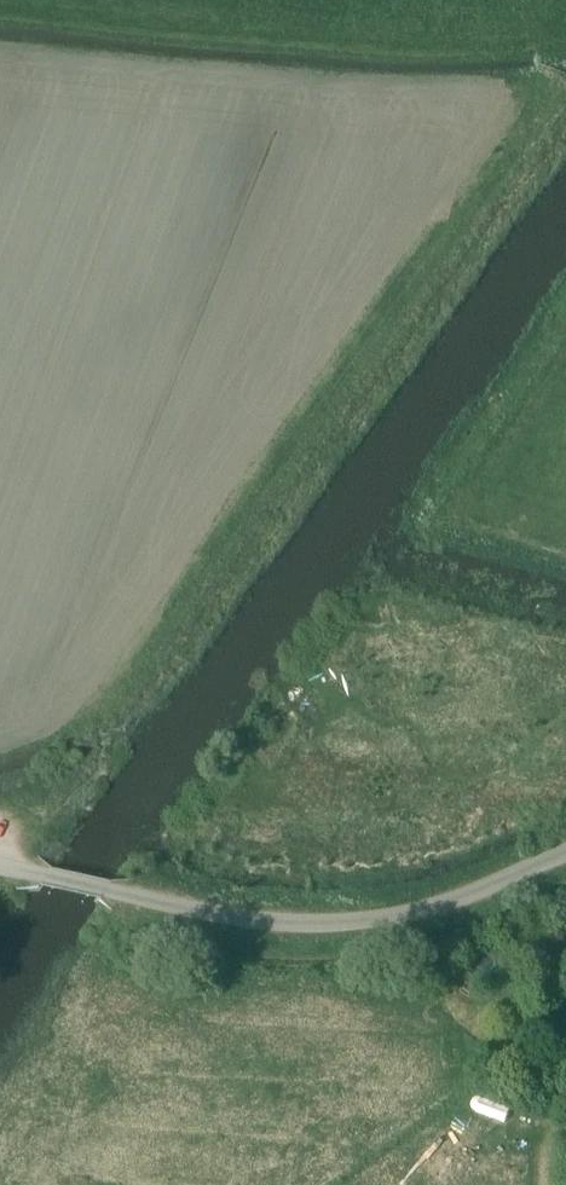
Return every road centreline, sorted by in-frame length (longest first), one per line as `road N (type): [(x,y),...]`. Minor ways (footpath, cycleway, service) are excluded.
road 1 (unclassified): [(565,865),(498,897),(376,925),(214,920),(0,871)]

